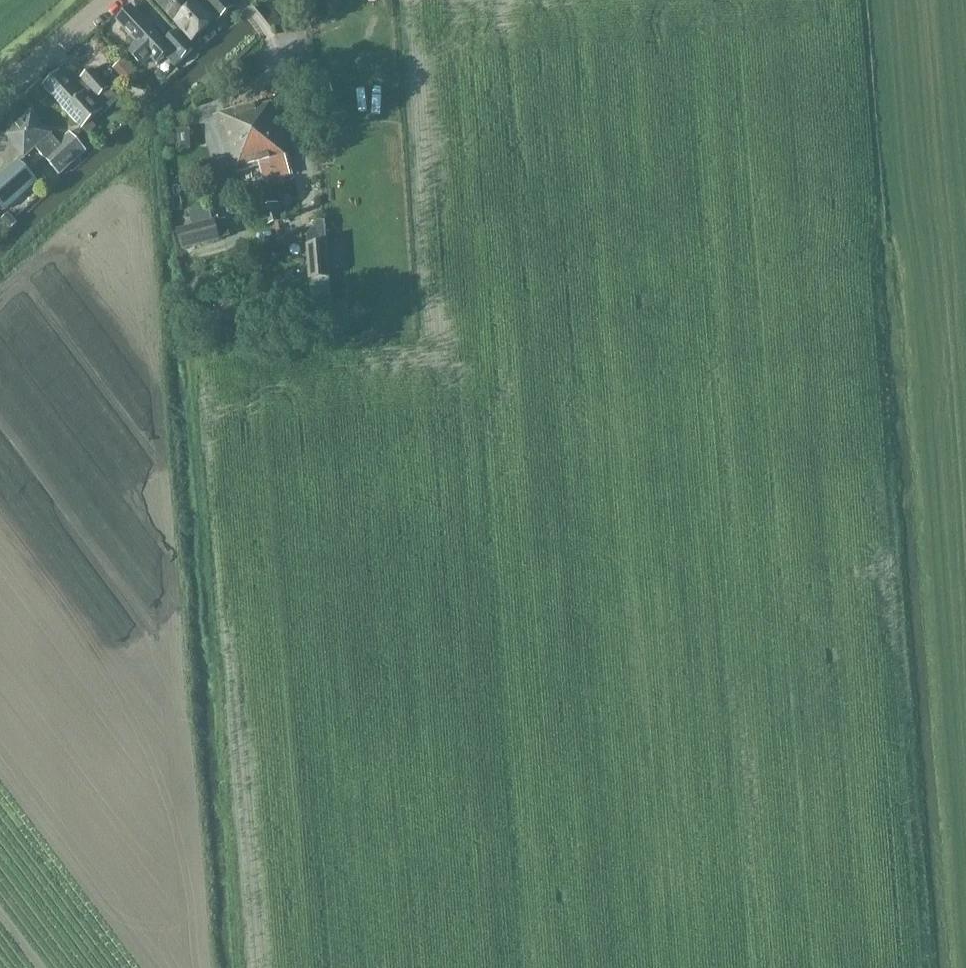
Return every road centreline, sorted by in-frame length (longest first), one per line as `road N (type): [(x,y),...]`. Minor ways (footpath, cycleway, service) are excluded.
road 1 (tertiary): [(0,91),(108,0)]

